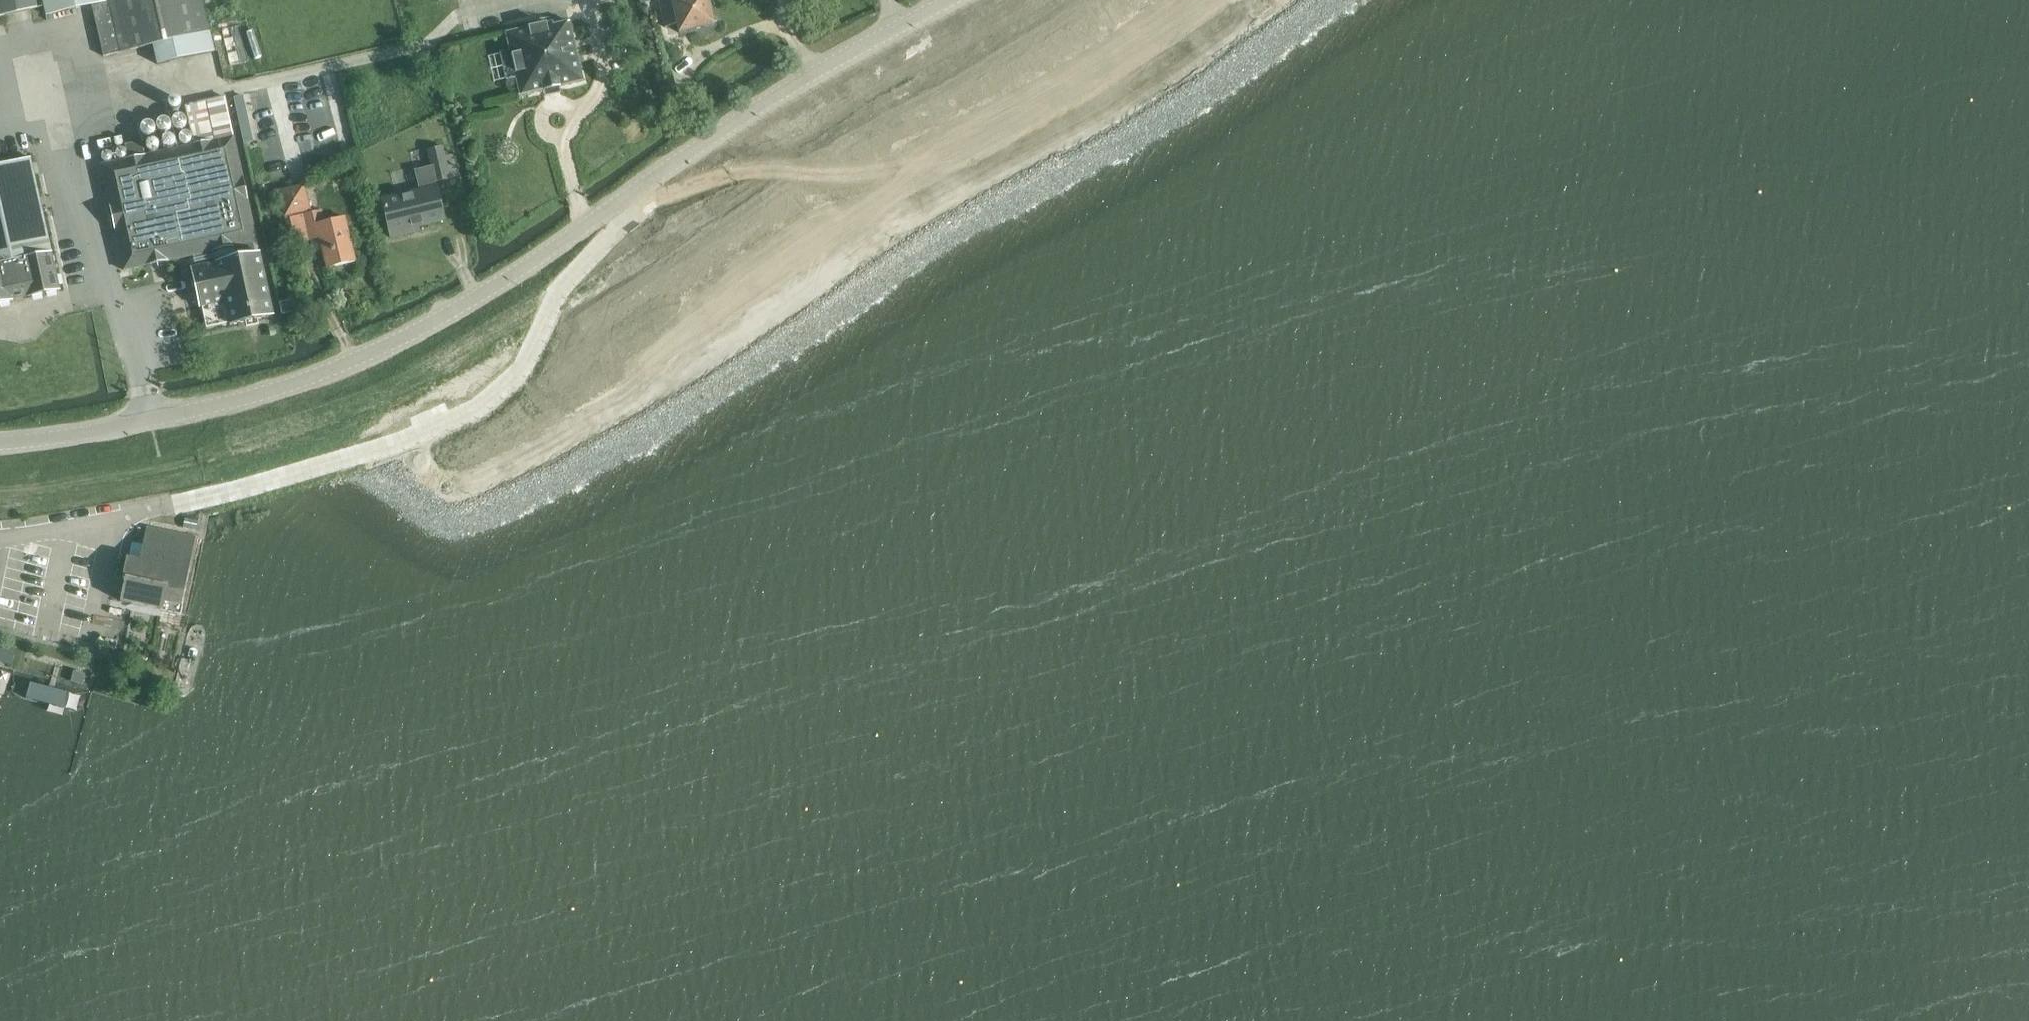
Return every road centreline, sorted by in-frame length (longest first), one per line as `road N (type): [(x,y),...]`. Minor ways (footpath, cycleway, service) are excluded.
road 1 (tertiary): [(0,446),(304,381),(480,297),(816,71),(945,0)]

